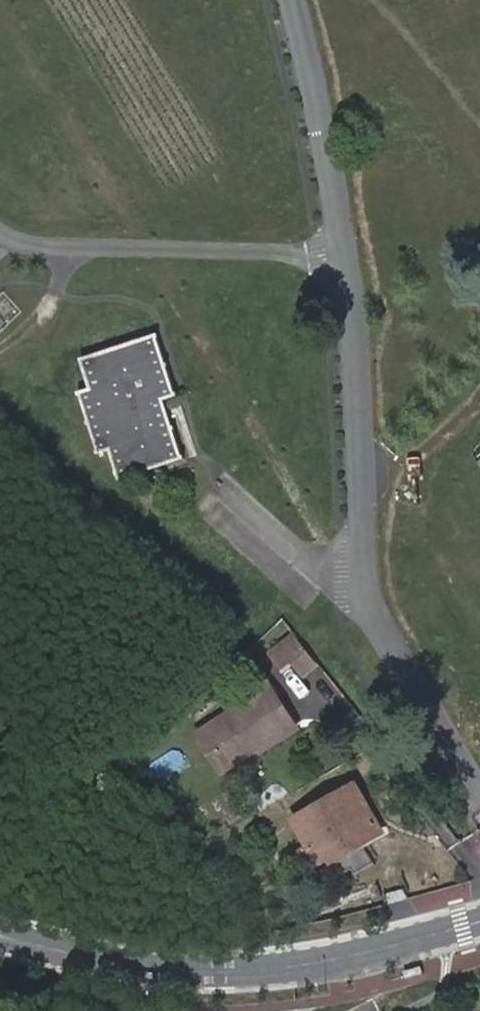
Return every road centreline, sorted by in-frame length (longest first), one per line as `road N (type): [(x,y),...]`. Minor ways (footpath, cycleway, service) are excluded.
road 1 (tertiary): [(479,921),(334,961),(220,972),(108,961),(0,935)]
road 2 (track): [(363,471),(408,474),(479,403)]

